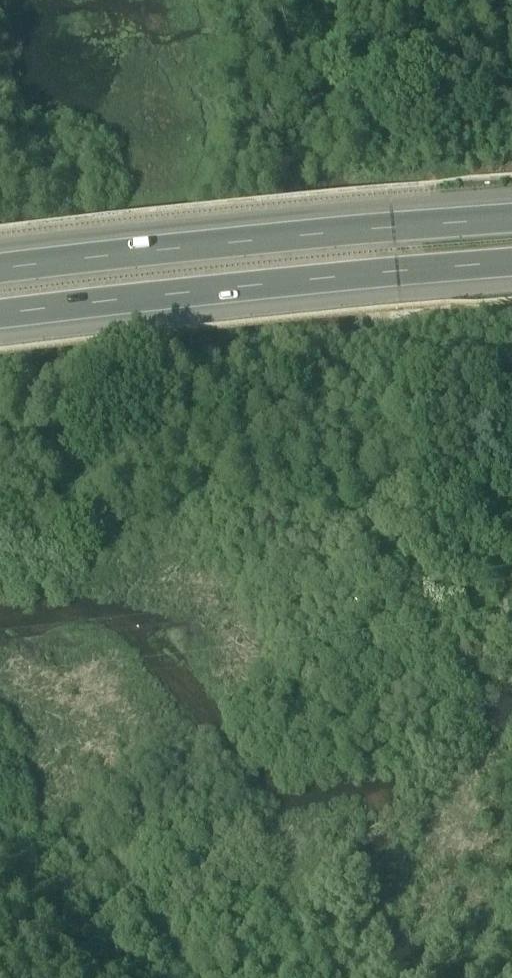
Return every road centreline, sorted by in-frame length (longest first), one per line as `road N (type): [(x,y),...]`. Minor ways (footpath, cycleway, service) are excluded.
road 1 (motorway): [(511,231),(0,285)]
road 2 (motorway): [(0,328),(511,275)]

